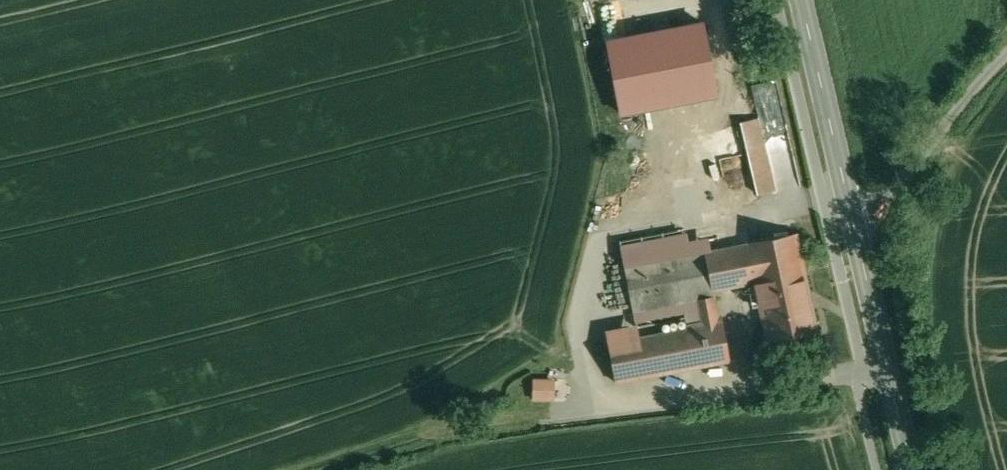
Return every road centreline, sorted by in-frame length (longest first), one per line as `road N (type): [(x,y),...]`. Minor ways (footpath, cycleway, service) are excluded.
road 1 (secondary): [(913,469),(856,234)]
road 2 (secondary): [(856,234),(802,0)]
road 3 (unclassified): [(856,234),(1006,64)]

